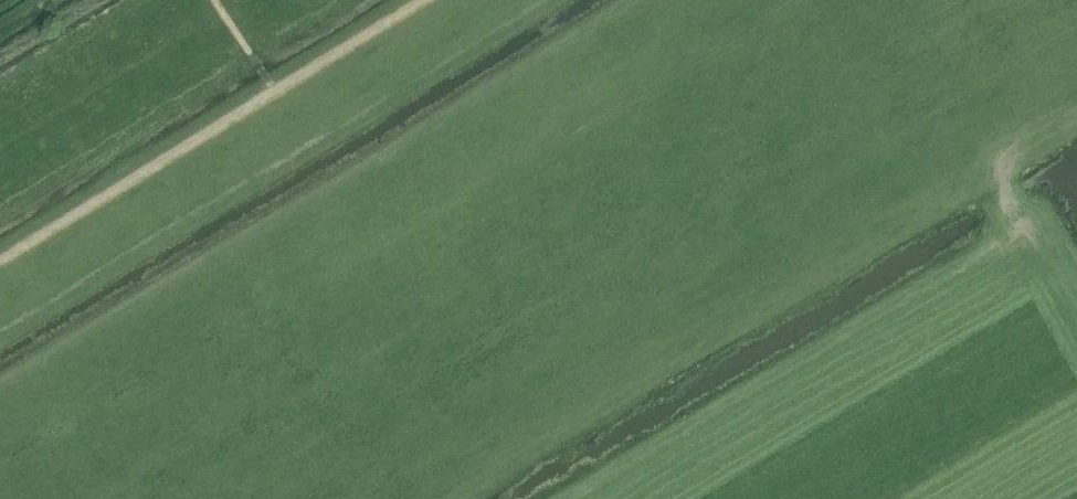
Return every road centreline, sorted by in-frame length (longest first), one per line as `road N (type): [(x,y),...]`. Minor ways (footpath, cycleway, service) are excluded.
road 1 (track): [(1076,124),(1000,178),(1018,220)]

